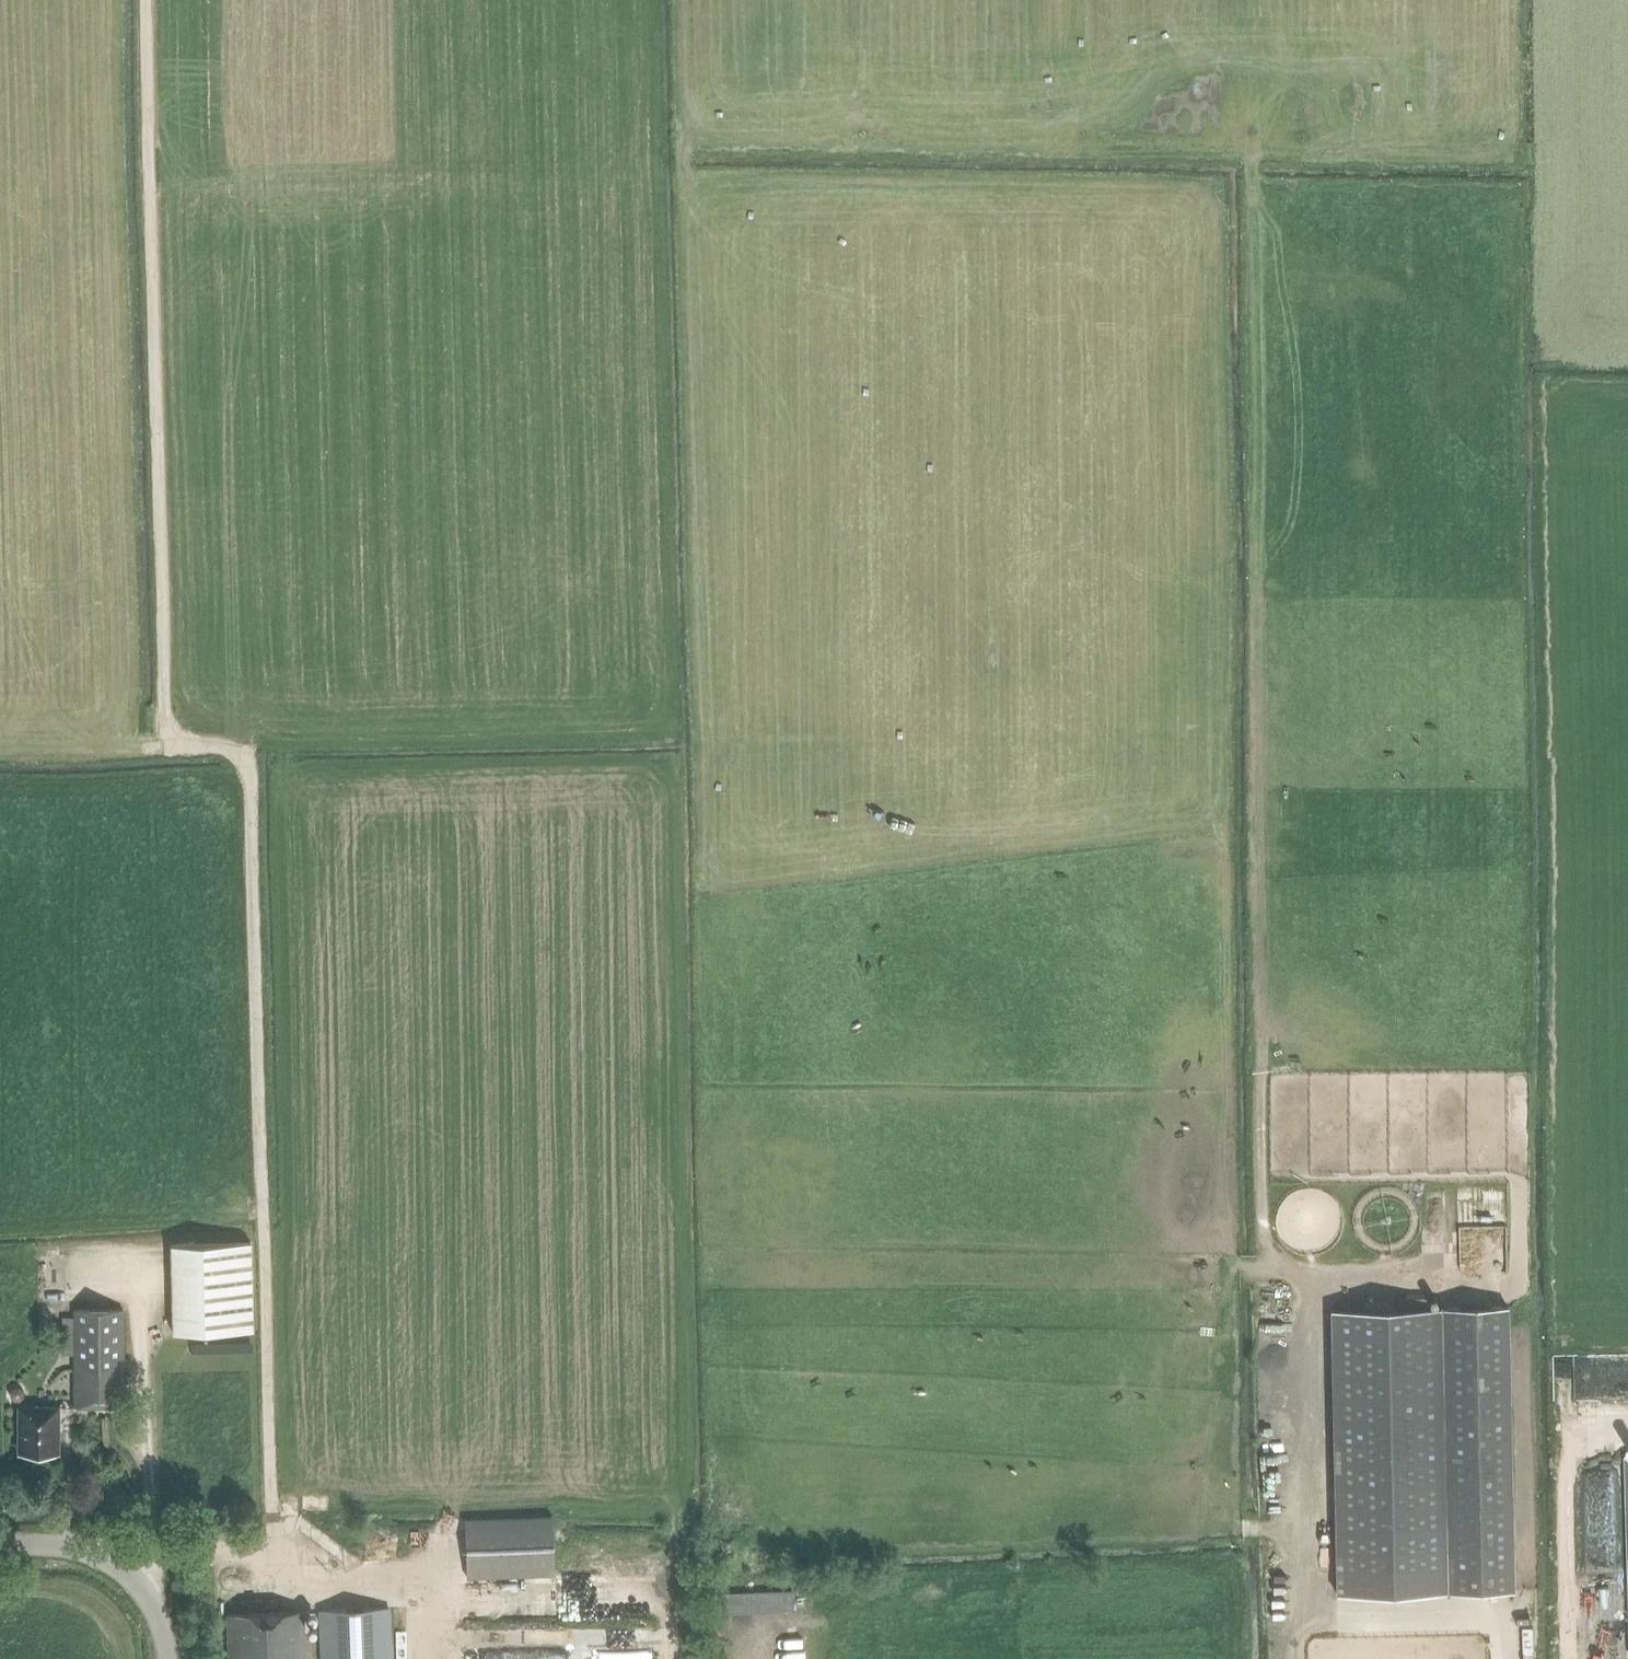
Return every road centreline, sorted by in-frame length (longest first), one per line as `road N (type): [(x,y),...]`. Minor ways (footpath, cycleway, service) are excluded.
road 1 (tertiary): [(165,1658),(139,1587),(115,1564),(80,1548),(0,1544)]

